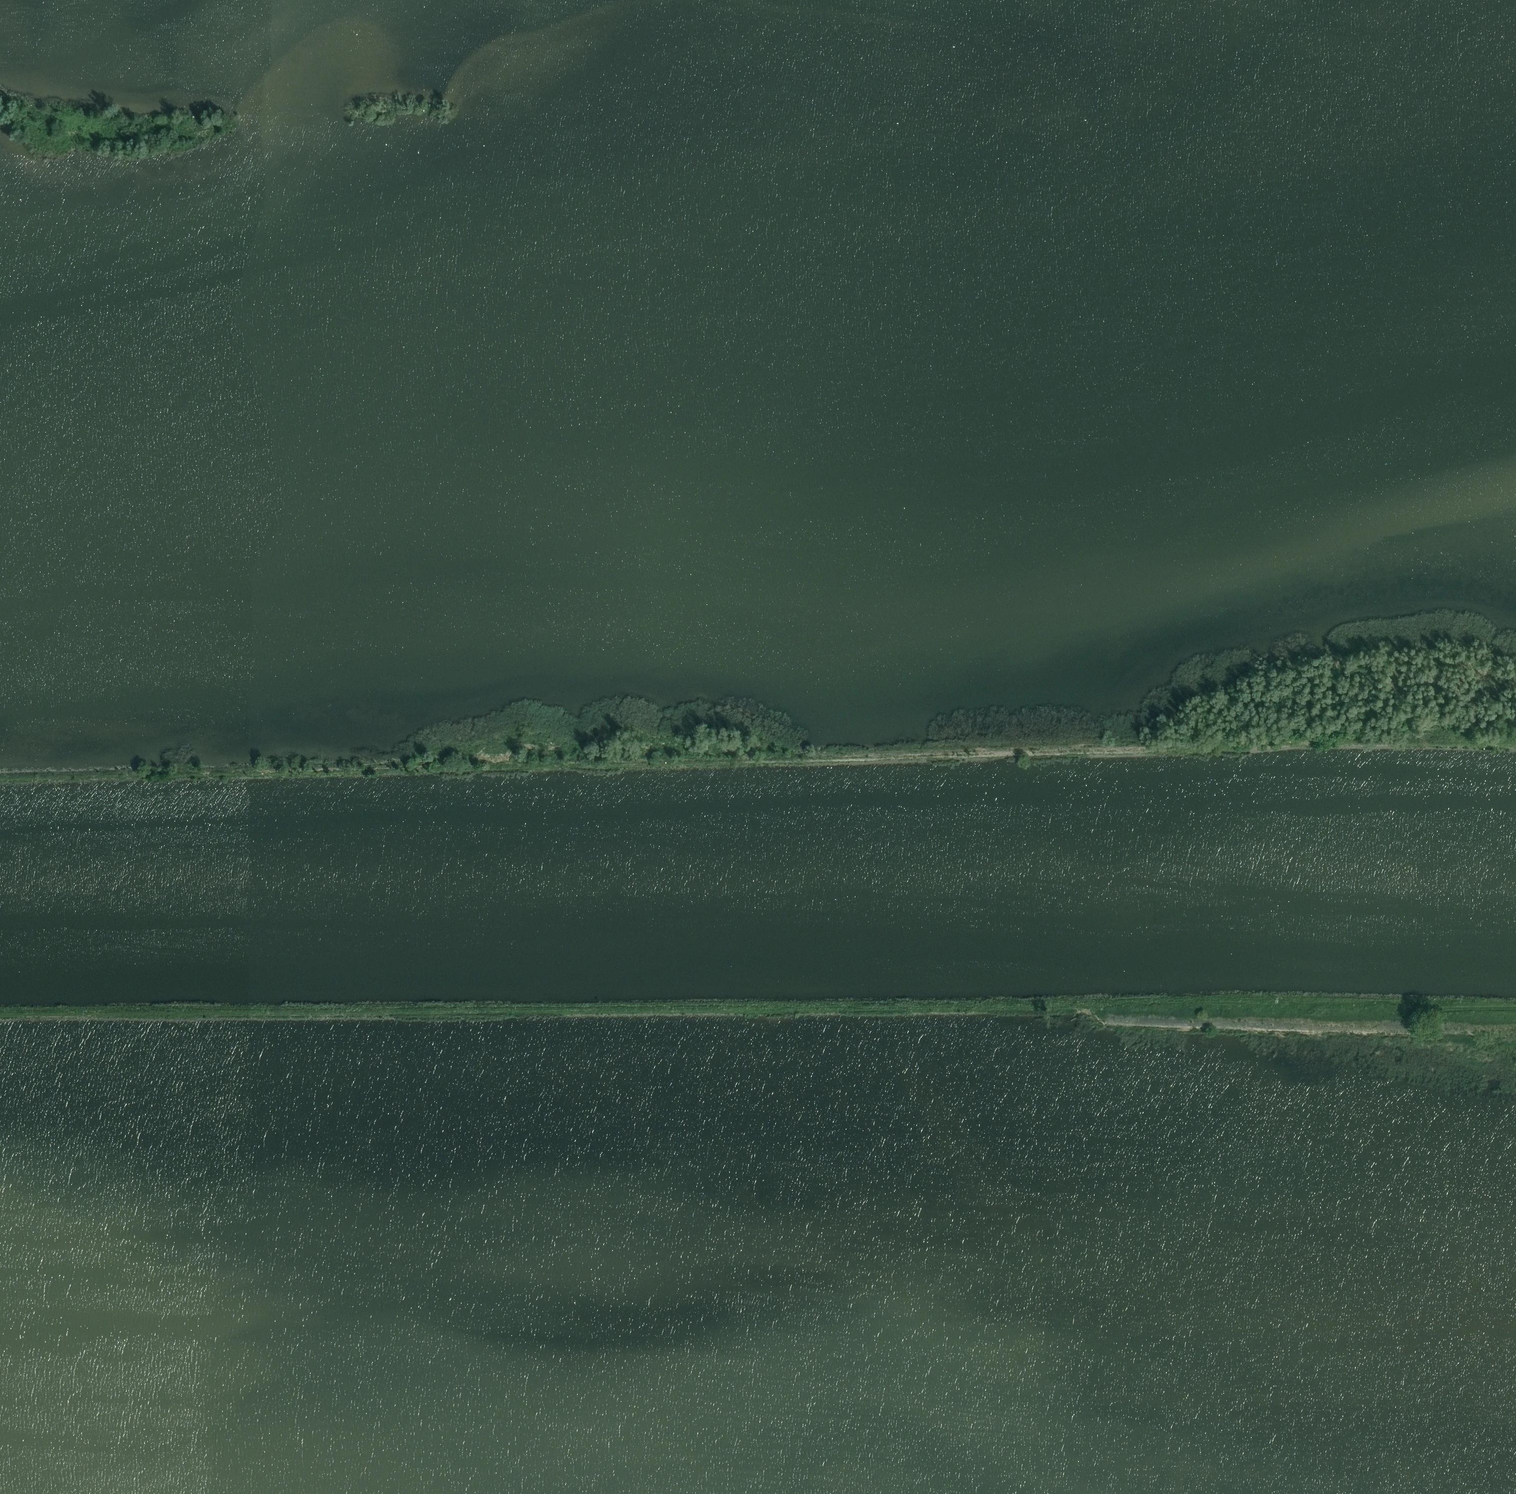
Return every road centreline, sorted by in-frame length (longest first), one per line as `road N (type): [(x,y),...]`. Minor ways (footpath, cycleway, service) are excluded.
road 1 (track): [(1094,1007),(1515,1012)]

